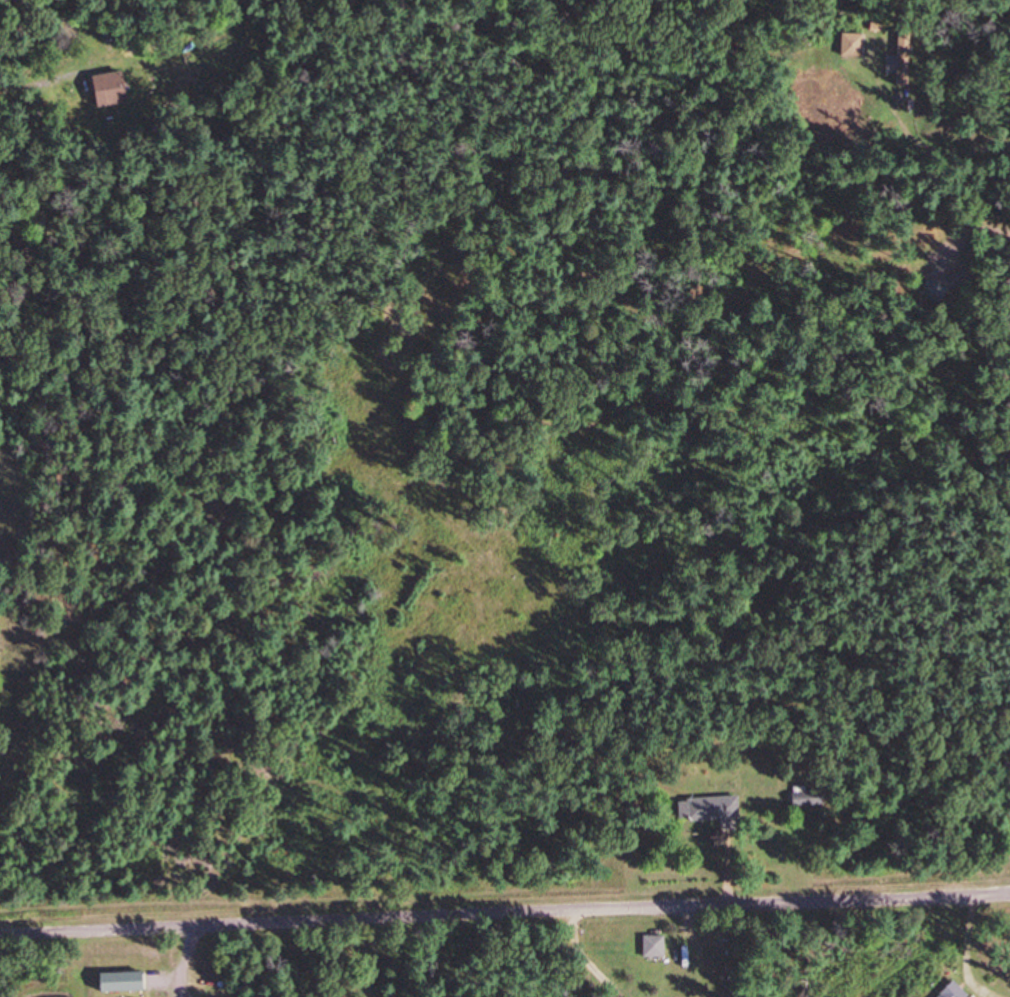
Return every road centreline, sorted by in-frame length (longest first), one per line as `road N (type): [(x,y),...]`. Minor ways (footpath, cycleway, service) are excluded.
road 1 (residential): [(0,934),(1009,894)]

